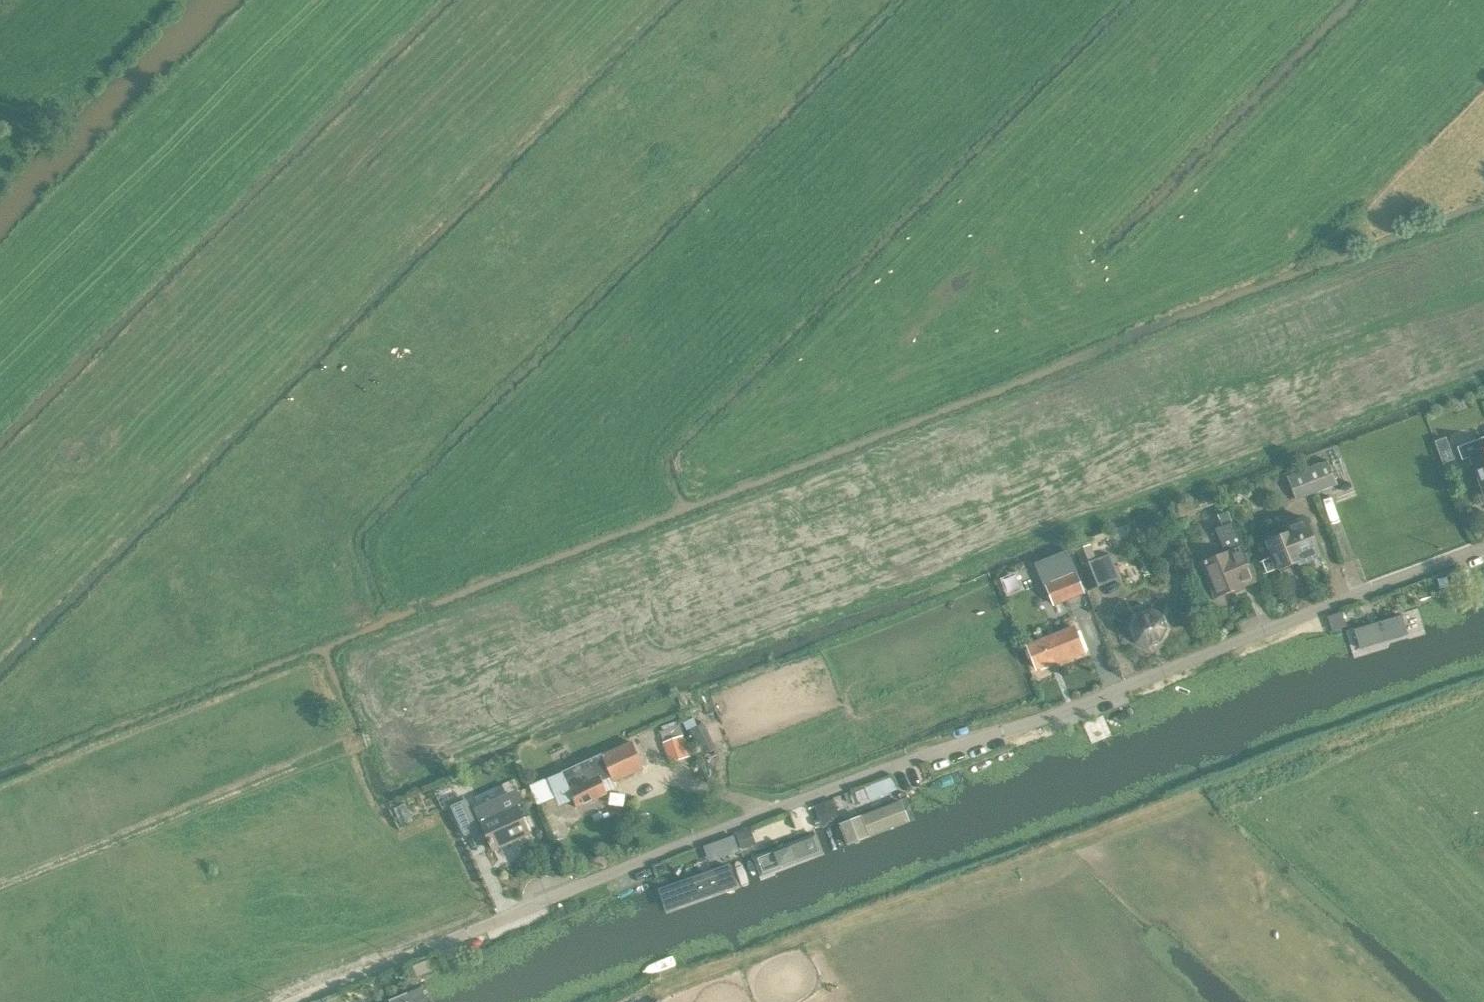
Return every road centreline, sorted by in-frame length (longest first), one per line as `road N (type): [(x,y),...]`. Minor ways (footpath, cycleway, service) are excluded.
road 1 (unclassified): [(294,1001),(693,843),(1483,548)]

